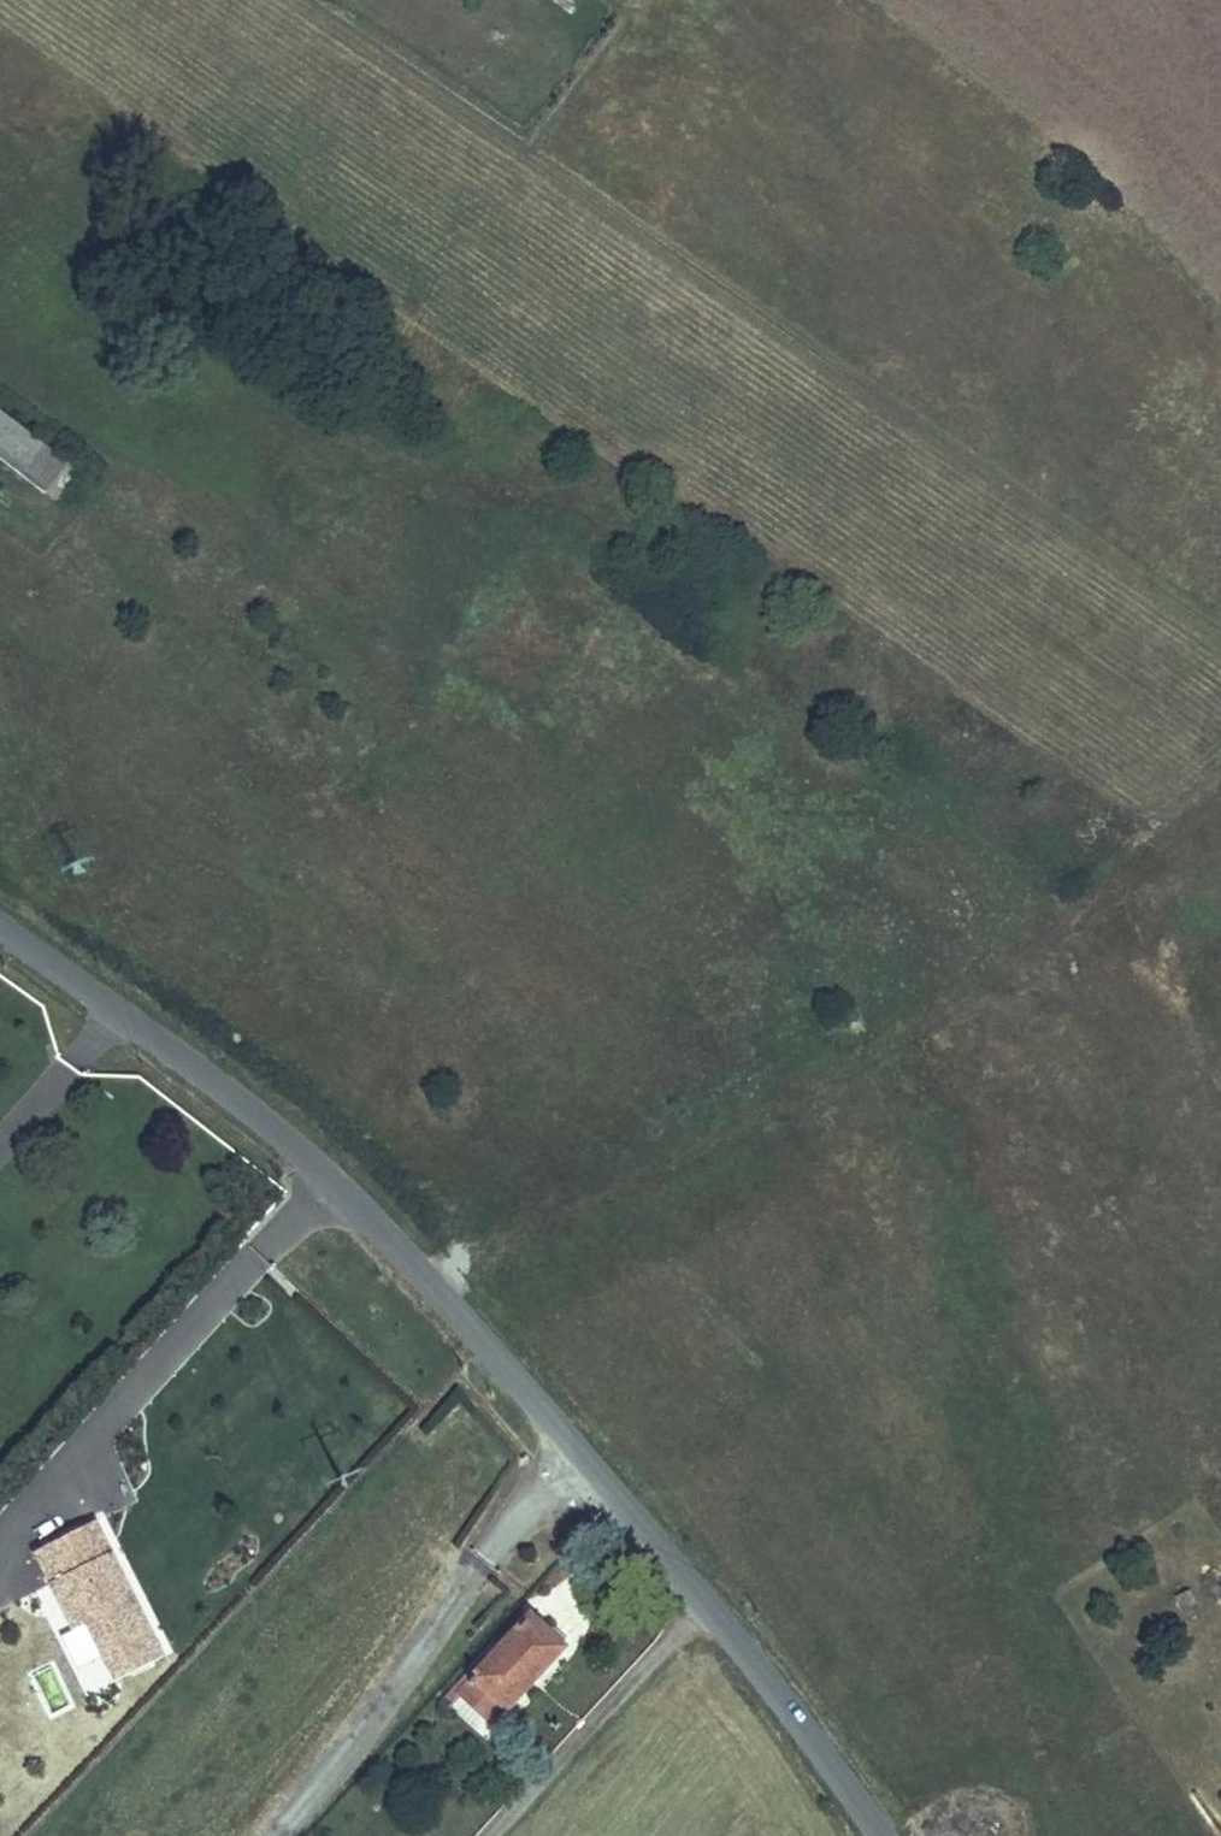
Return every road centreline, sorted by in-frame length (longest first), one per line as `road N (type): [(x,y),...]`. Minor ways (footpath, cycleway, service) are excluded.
road 1 (unclassified): [(0,924),(242,1103),(340,1187),(577,1448),(793,1711),(881,1835)]

